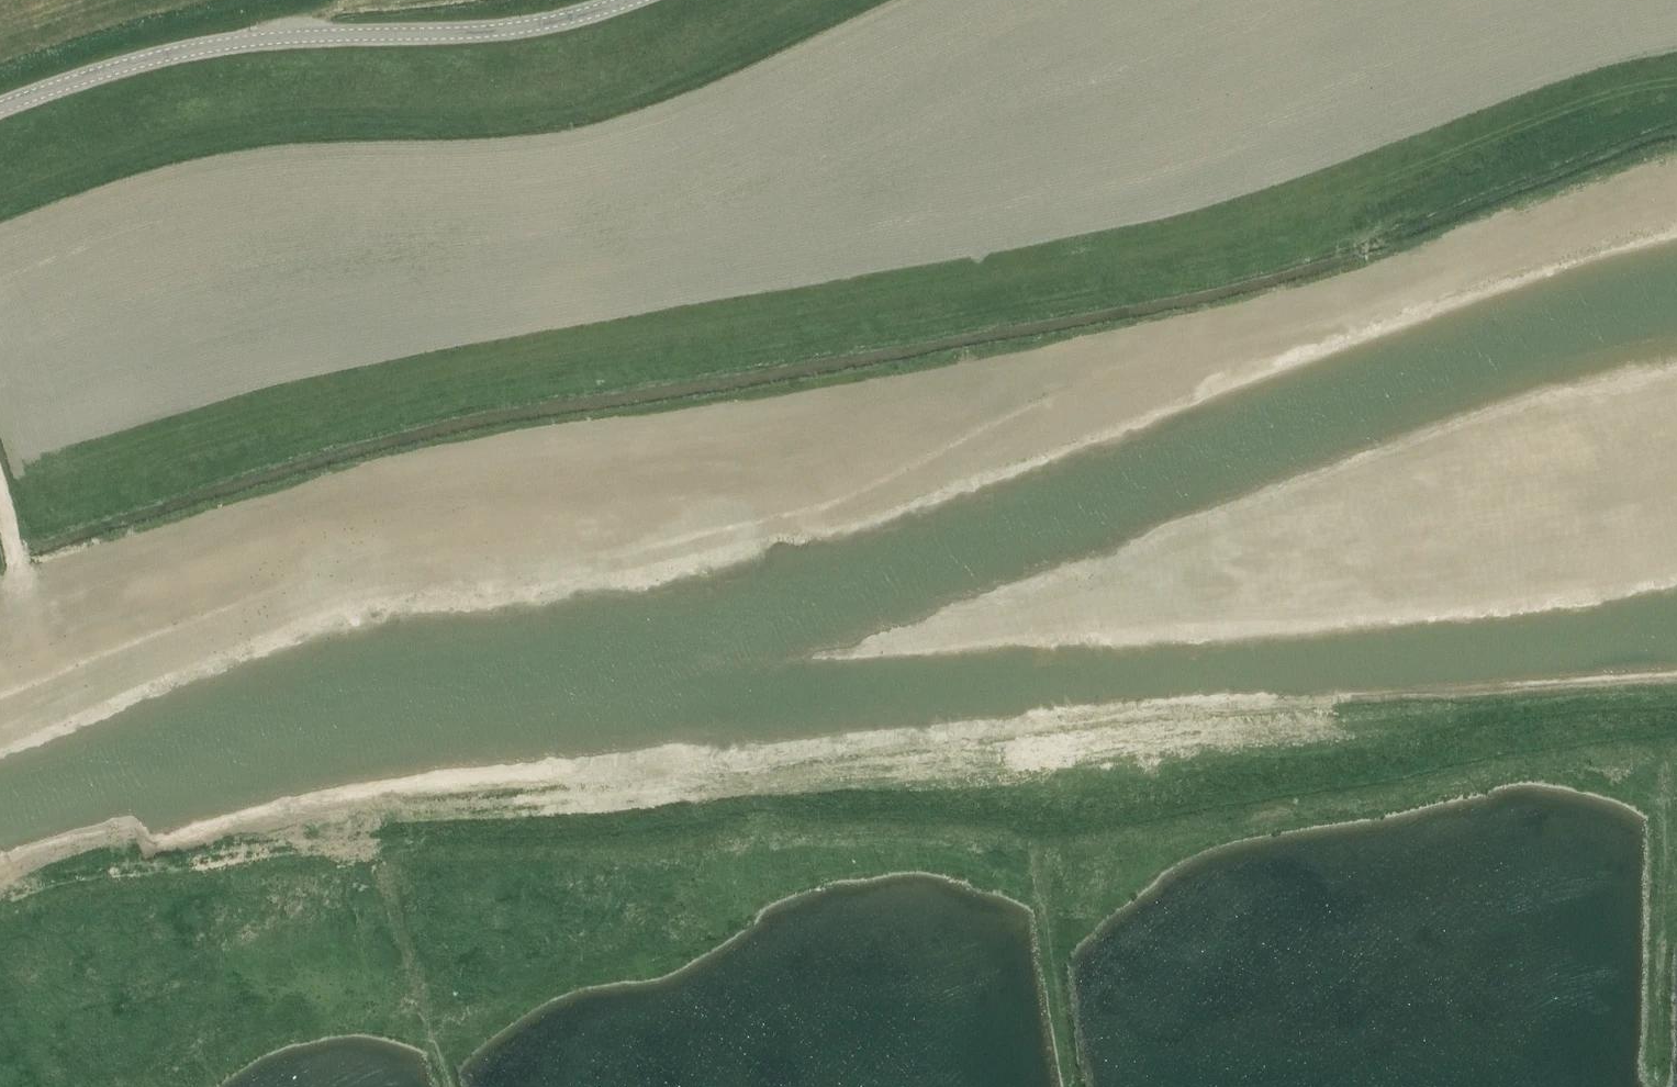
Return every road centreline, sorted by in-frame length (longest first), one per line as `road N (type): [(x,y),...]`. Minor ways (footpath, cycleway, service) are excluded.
road 1 (unclassified): [(628,0),(491,29),(220,36),(80,71),(0,105)]

